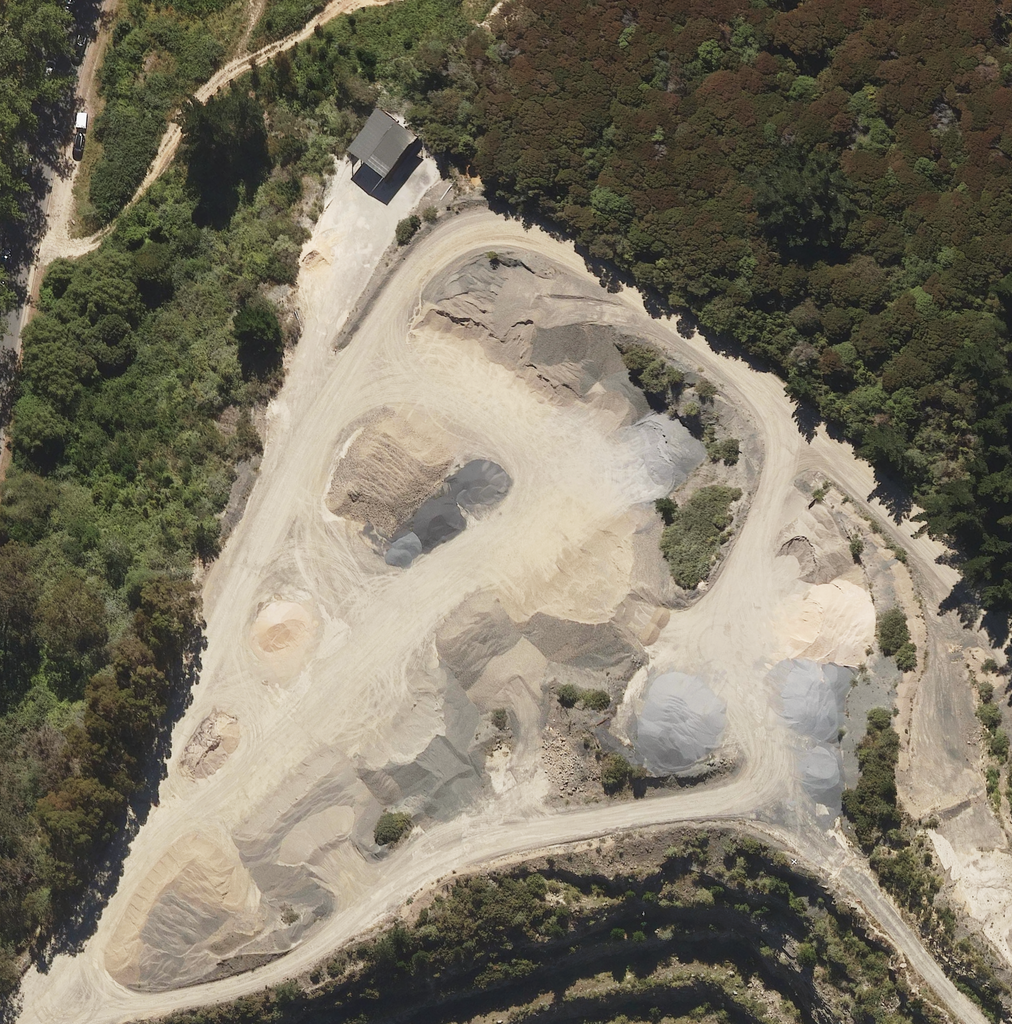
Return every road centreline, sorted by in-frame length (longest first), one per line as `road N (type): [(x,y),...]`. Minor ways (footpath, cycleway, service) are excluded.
road 1 (track): [(1,1023),(88,930),(279,493),(410,276),(459,239),(530,230),(660,312),(807,422),(945,563),(1011,661)]
road 2 (track): [(773,397),(781,450),(747,585),(746,675),(767,740),(765,776),(737,802),(530,834),(461,855),(394,886),(313,948),(266,973),(89,1023)]
road 3 (track): [(111,879),(311,709),(434,584),(514,525),(541,471),(528,420),(454,379),(359,360)]
road 4 (track): [(24,242),(93,240),(125,212),(223,76),(307,31),(344,0)]
road 5 (tertiary): [(86,0),(36,177),(0,374)]
road 6 (track): [(363,164),(350,192),(346,273),(324,321),(279,493)]
road 7 (track): [(765,776),(980,1023)]
road 8 (track): [(57,245),(80,110),(111,0)]
road 9 (track): [(519,691),(530,715),(530,745),(503,842)]
road 10 (track): [(549,310),(629,315),(685,330)]
road 11 (track): [(640,618),(670,632),(705,627),(747,585)]

